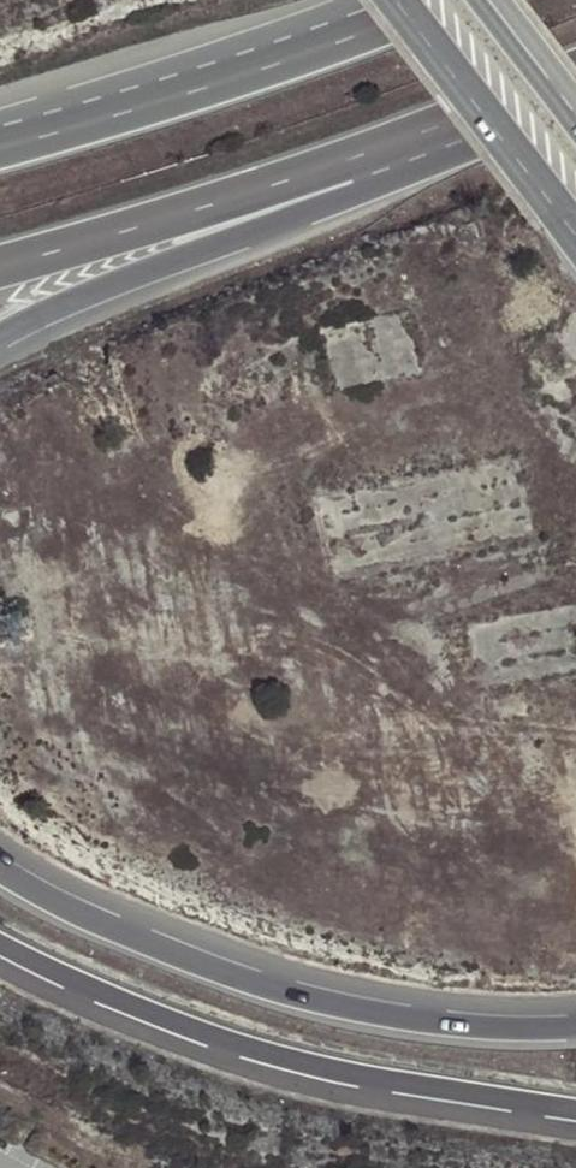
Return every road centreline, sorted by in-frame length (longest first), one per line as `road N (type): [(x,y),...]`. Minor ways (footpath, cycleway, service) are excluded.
road 1 (motorway): [(0,338),(204,246),(575,104)]
road 2 (motorway): [(575,1025),(409,1016),(247,979),(82,905),(0,858)]
road 3 (motorway): [(0,266),(221,203),(575,74)]
road 4 (motorway): [(0,942),(231,1040),(352,1078),(575,1111)]
road 5 (motorway): [(434,0),(304,51),(0,146)]
road 6 (motorway): [(373,0),(0,118)]
road 7 (primary): [(403,0),(562,219)]
road 8 (primary): [(575,123),(474,0)]
road 9 (motorway): [(575,109),(500,0)]

